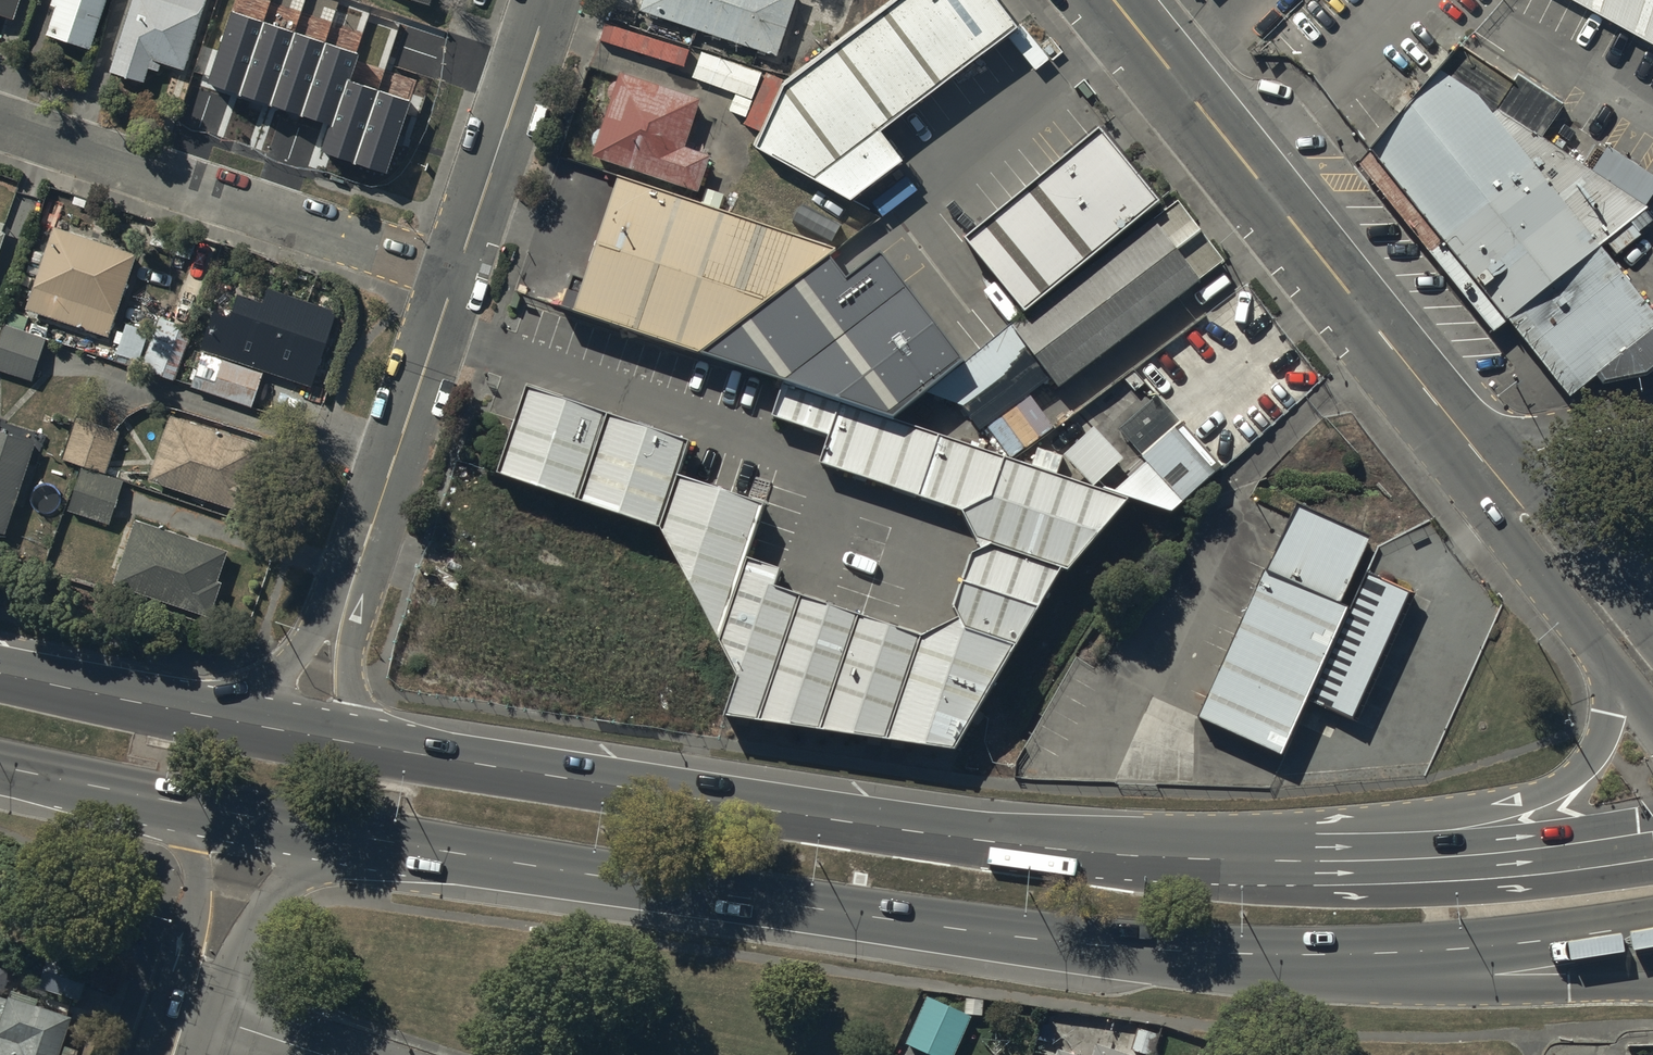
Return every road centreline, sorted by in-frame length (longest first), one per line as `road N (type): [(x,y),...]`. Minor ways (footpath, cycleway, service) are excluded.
road 1 (trunk): [(1320,956),(1039,941),(345,835)]
road 2 (trunk): [(373,748),(1017,846),(1217,860)]
road 3 (trunk): [(1217,860),(1531,798),(1584,763),(1607,703),(1602,661),(1534,534)]
road 4 (tertiary): [(1490,470),(1112,0)]
road 5 (residential): [(0,126),(459,278)]
road 6 (trunk): [(1217,860),(1515,853),(1652,834)]
road 7 (trunk): [(1652,987),(1426,983),(1320,956)]
road 8 (trunk): [(1652,925),(1469,950),(1320,956)]
road 9 (residential): [(459,278),(353,583)]
road 10 (residential): [(550,0),(459,278)]
road 11 (residential): [(345,835),(306,862),(186,1011)]
road 12 (trunk): [(0,674),(225,723)]
road 13 (residential): [(186,1011),(195,872),(157,798)]
road 14 (trunk): [(345,835),(157,798)]
road 15 (residential): [(225,723),(353,583)]
road 16 (tertiary): [(1652,682),(1534,534)]
road 17 (residential): [(1490,470),(1554,439),(1652,418)]
road 18 (residential): [(353,583),(353,686),(373,748)]
road 19 (trunk): [(157,798),(0,766)]
road 20 (trunk): [(225,723),(373,748)]
road 21 (trunk): [(1534,534),(1652,609)]
road 22 (residential): [(186,1011),(319,1054)]

